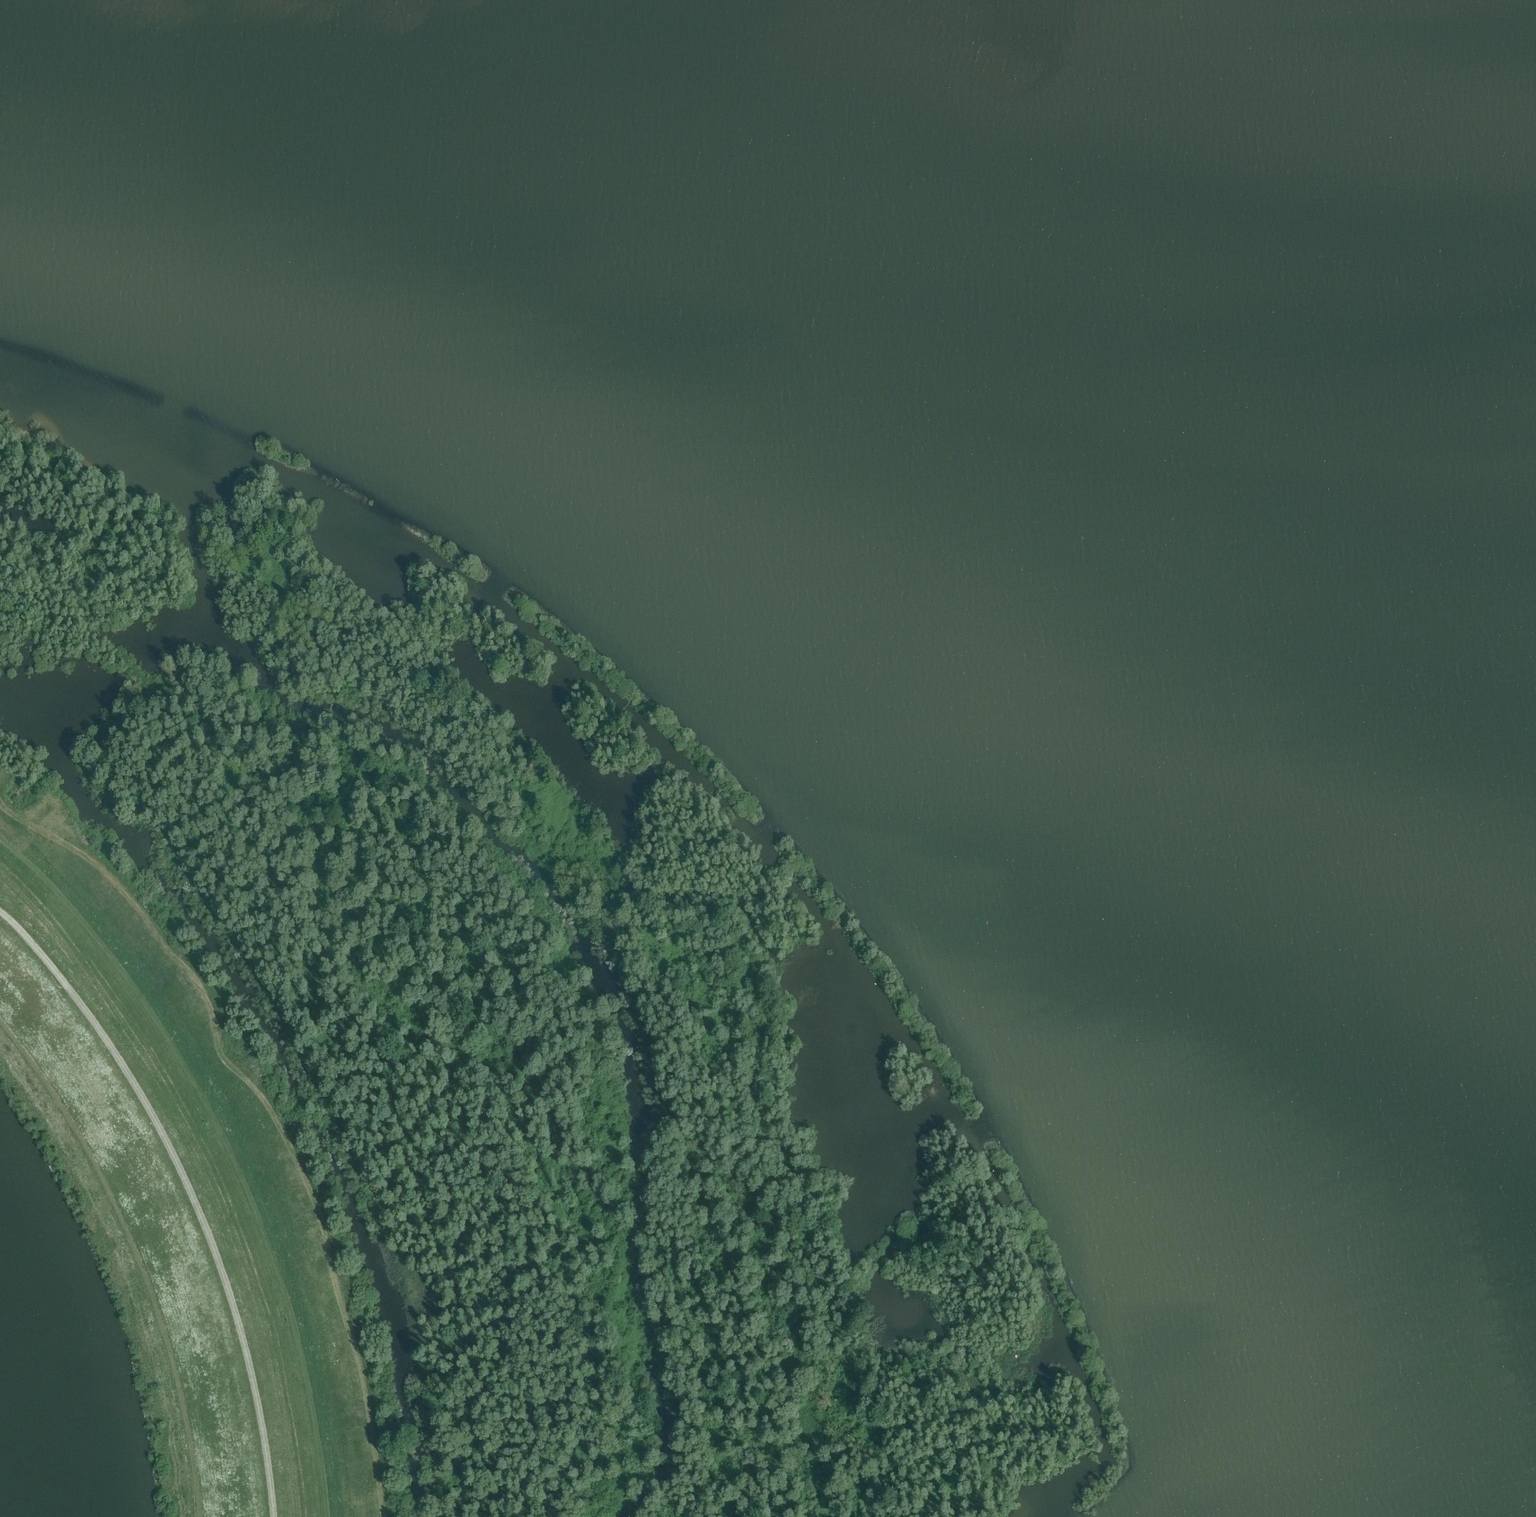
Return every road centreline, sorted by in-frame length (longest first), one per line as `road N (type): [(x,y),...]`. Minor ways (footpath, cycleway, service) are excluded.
road 1 (track): [(0,913),(117,1057),(207,1224),(251,1365),(275,1516)]

